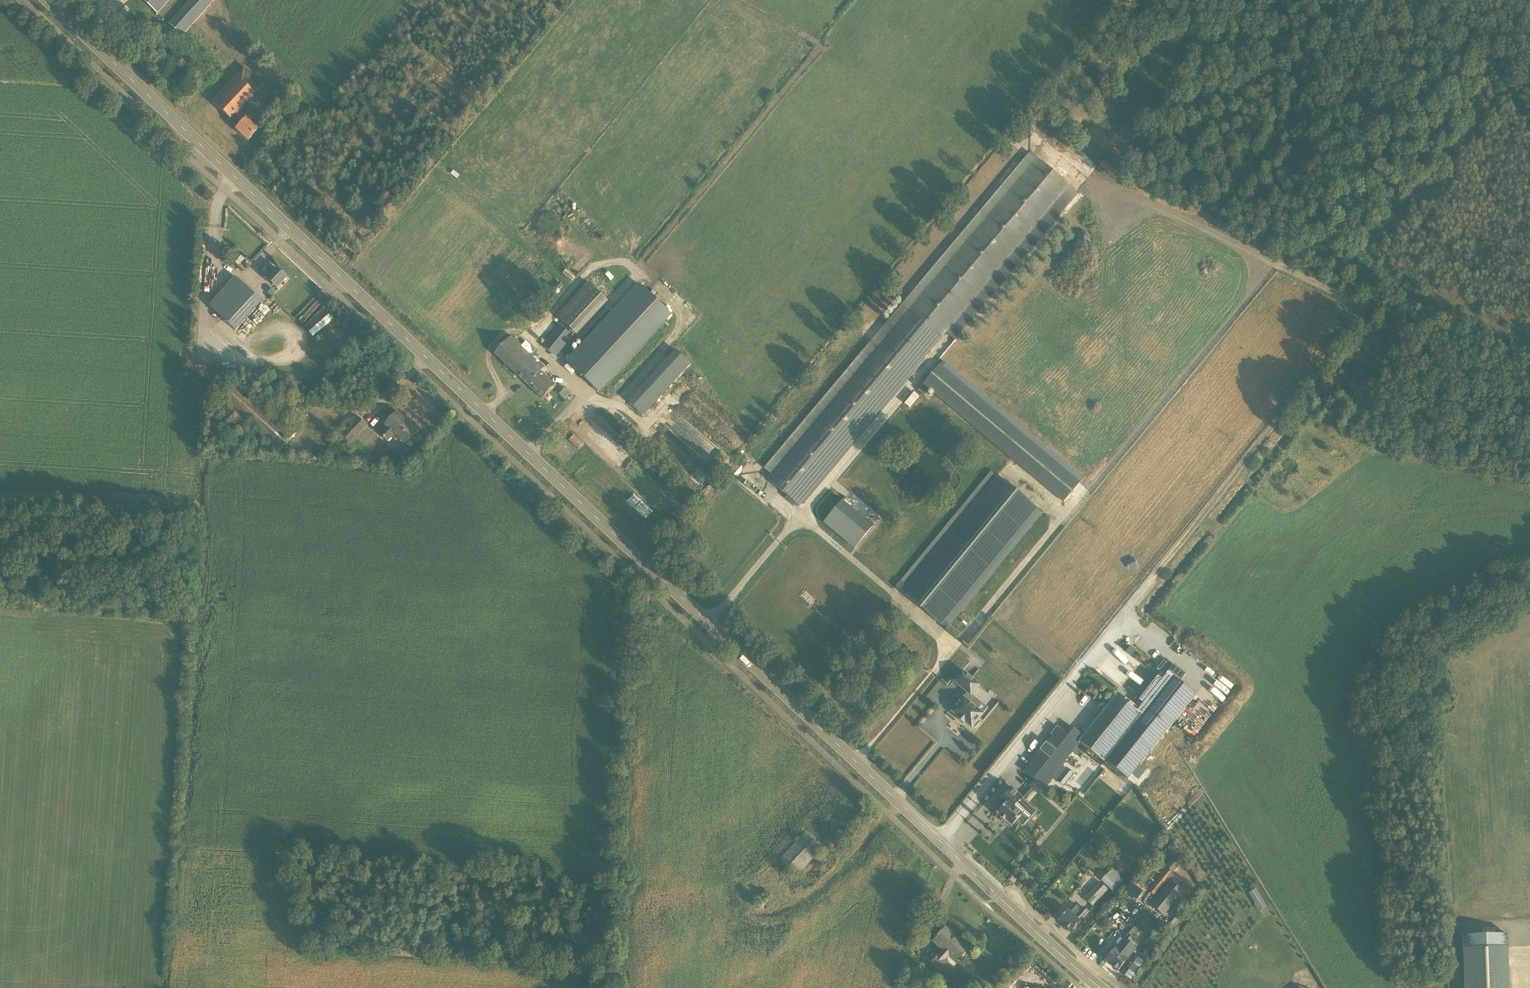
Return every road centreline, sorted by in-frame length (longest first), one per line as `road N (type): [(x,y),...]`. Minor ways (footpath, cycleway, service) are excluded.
road 1 (secondary): [(1101,987),(47,0)]
road 2 (track): [(1372,303),(940,842)]
road 3 (track): [(1529,374),(1372,303)]

